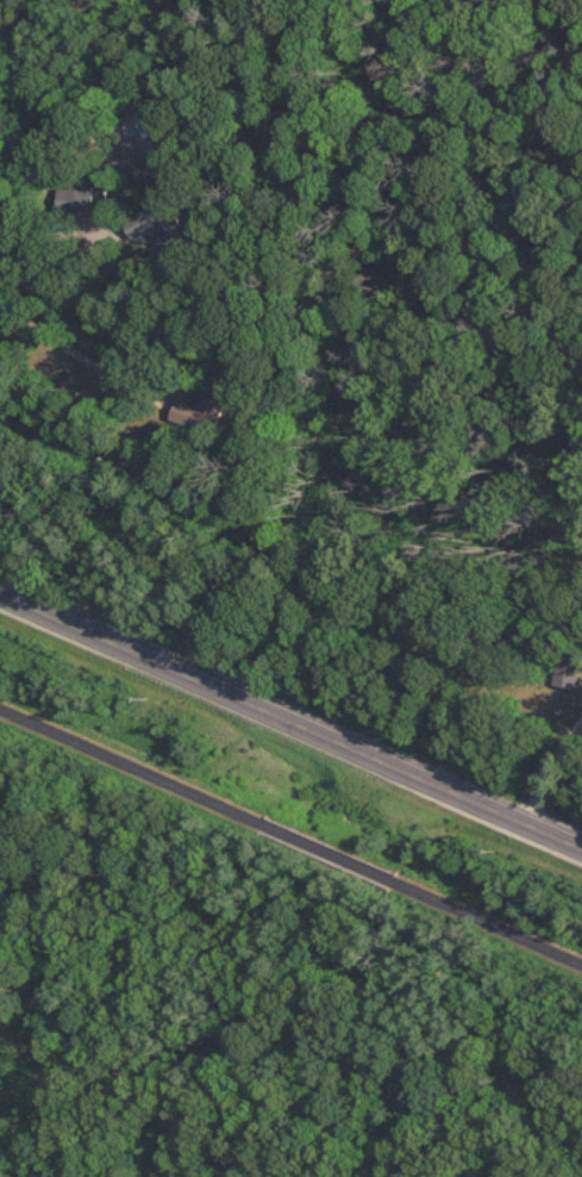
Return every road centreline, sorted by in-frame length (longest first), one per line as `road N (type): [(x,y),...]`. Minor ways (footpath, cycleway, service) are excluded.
road 1 (tertiary): [(581,846),(0,591)]
road 2 (residential): [(415,772),(444,599),(475,536),(581,482)]
road 3 (residential): [(481,338),(494,529)]

